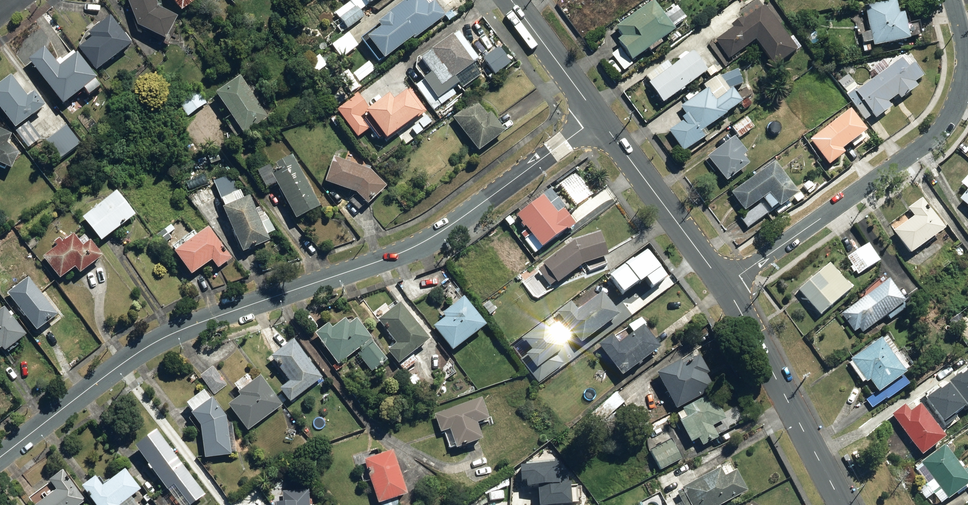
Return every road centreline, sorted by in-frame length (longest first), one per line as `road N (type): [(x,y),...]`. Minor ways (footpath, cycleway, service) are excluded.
road 1 (residential): [(0,457),(169,333),(439,237),(598,118)]
road 2 (residential): [(953,0),(966,67),(945,124),(726,285)]
road 3 (secondary): [(842,504),(726,285)]
road 4 (secondary): [(726,285),(598,118)]
road 5 (secondary): [(598,118),(511,0)]

